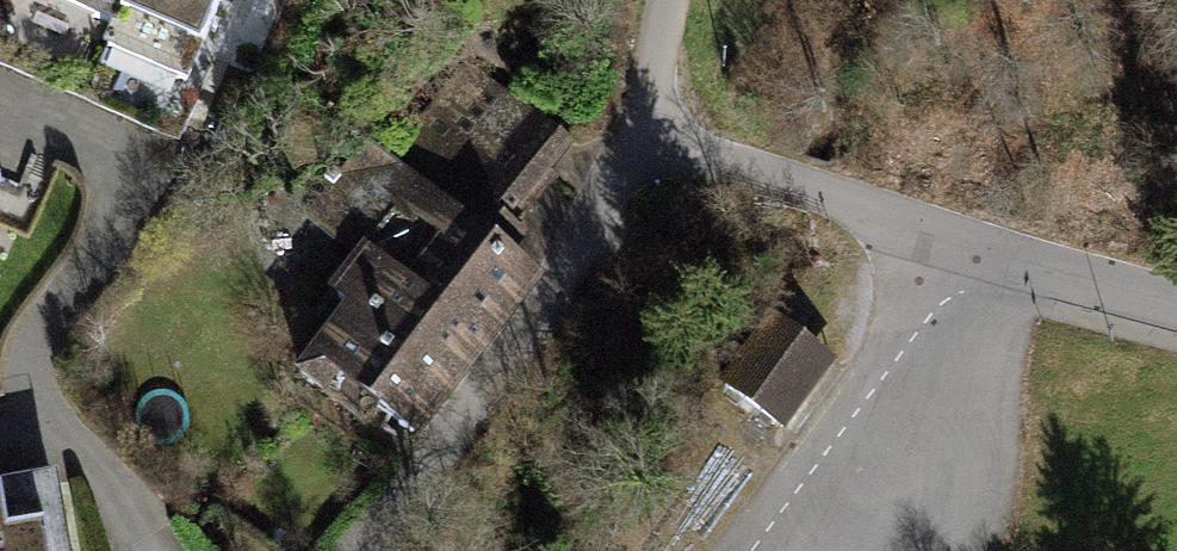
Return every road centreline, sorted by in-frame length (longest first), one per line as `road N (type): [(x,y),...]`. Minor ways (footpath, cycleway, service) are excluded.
road 1 (track): [(347,550),(469,411),(641,128),(670,0)]
road 2 (residential): [(1176,305),(952,242),(641,128)]

